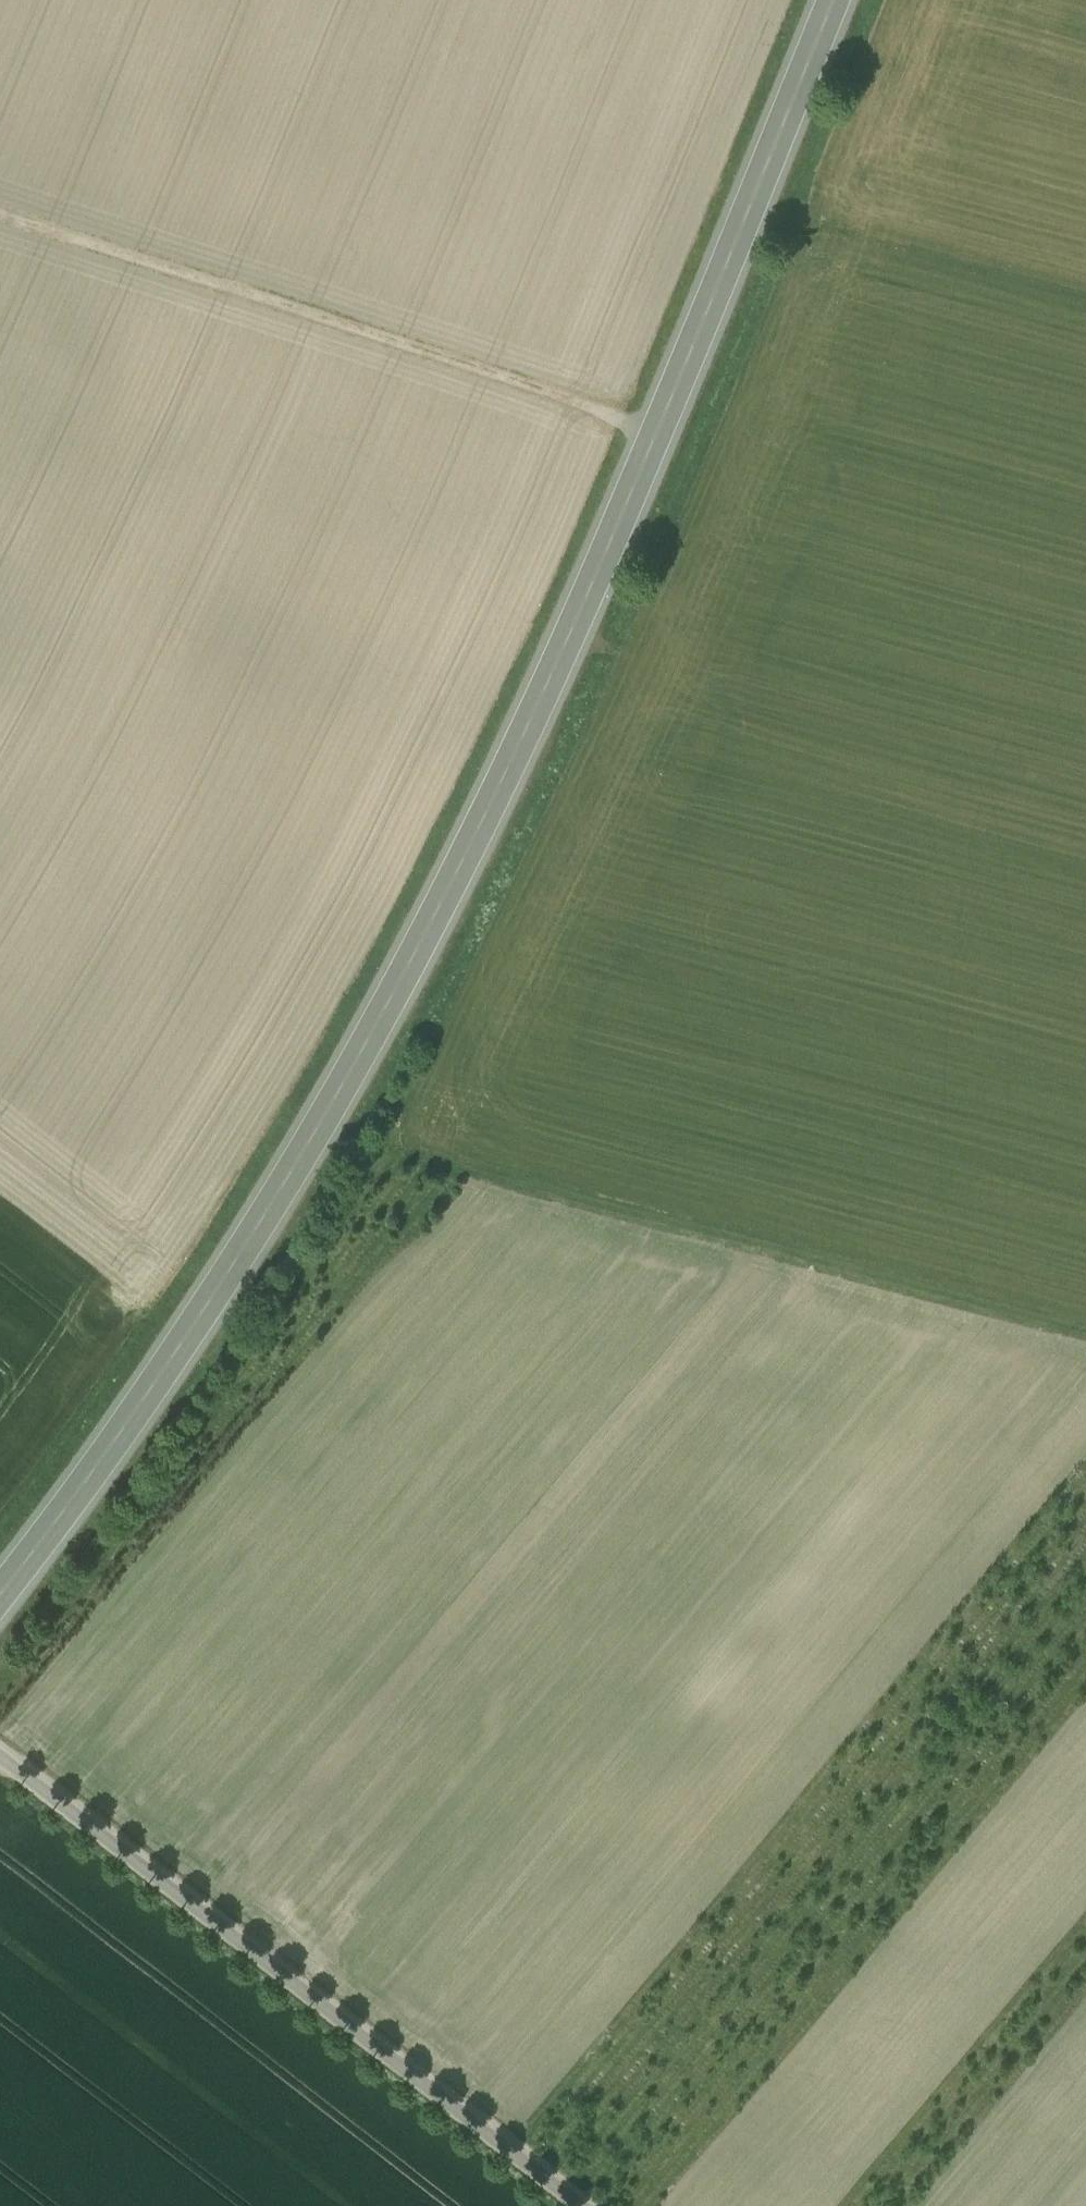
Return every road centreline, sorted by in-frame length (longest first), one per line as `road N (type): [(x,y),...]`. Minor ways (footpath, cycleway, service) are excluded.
road 1 (secondary): [(659,424),(492,800),(376,1022),(276,1197),(144,1399),(0,1589)]
road 2 (unclassified): [(605,2205),(0,1736)]
road 3 (unclassified): [(0,202),(659,424)]
road 4 (secondary): [(831,0),(659,424)]

